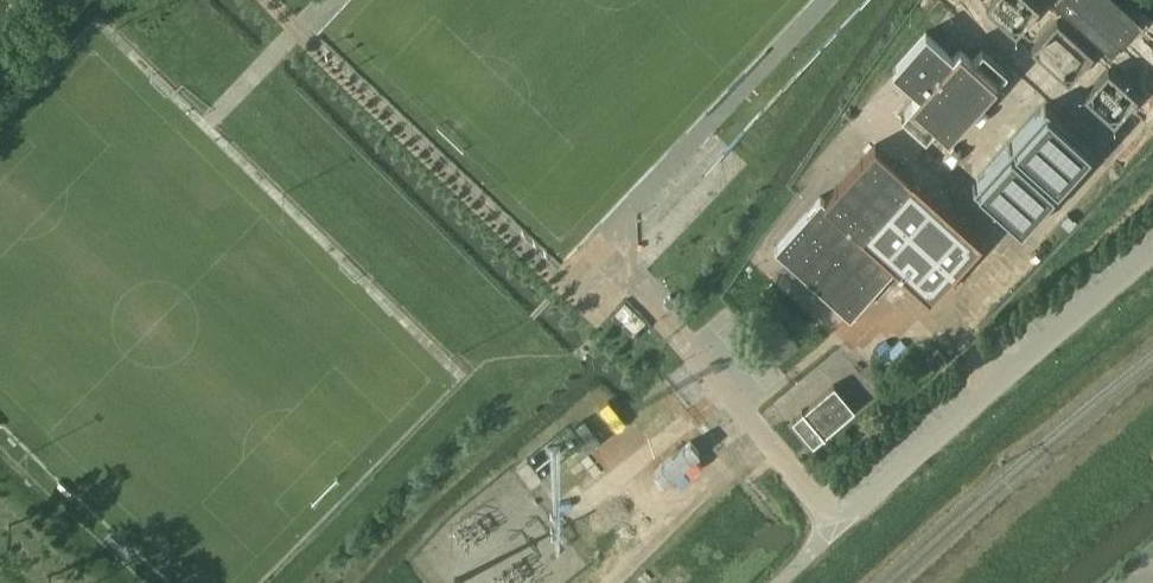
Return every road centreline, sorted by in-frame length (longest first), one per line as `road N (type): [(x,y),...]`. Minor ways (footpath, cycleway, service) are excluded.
road 1 (unclassified): [(837,525),(1152,253)]

